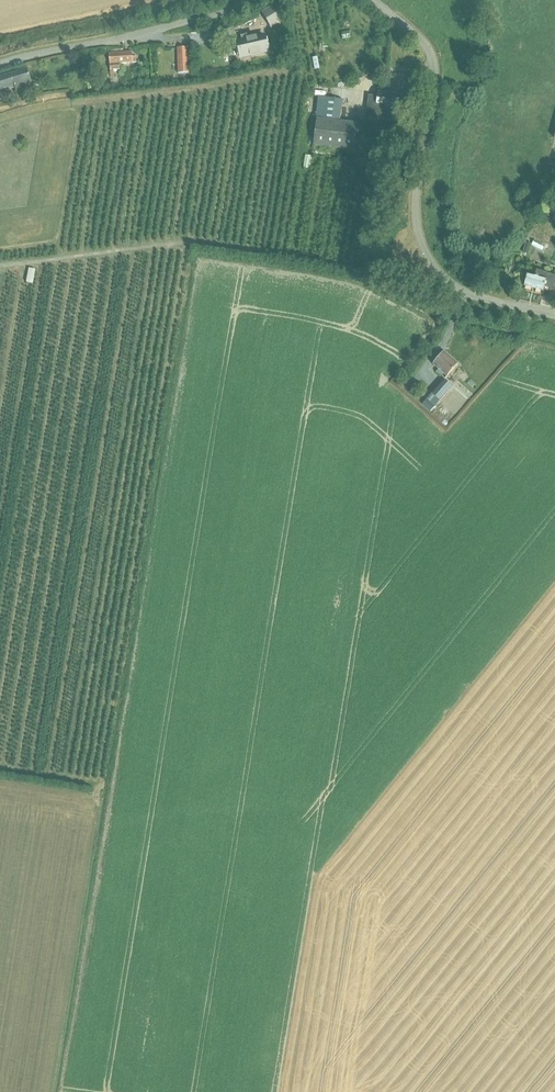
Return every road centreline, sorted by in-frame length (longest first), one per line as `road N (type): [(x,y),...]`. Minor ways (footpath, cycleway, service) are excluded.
road 1 (unclassified): [(372,0),(417,35),(434,76),(414,198),(421,242),(437,272),(467,295),(554,316)]
road 2 (unclassified): [(0,63),(149,33),(245,0)]

